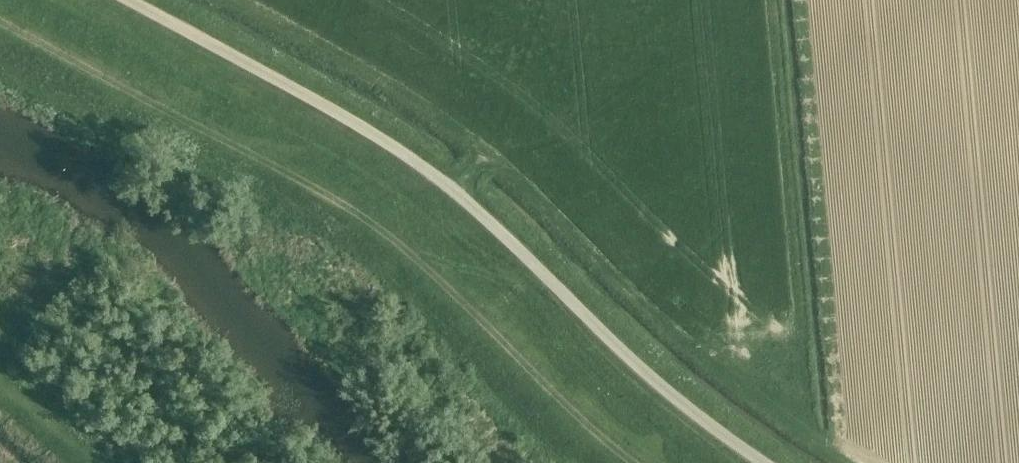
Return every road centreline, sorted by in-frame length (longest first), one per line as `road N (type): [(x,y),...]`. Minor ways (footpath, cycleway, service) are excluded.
road 1 (unclassified): [(129,0),(358,125),(454,192),(648,376),(762,462)]
road 2 (track): [(640,462),(562,395),(476,293),(361,215),(0,18)]

